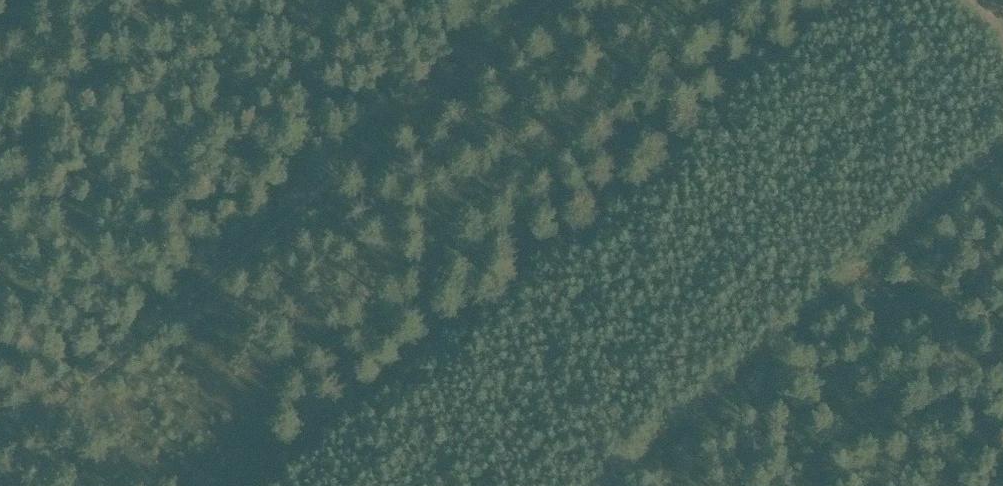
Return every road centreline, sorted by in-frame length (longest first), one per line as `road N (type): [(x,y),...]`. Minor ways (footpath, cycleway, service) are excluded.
road 1 (track): [(542,0),(0,445)]
road 2 (track): [(615,485),(1002,154)]

